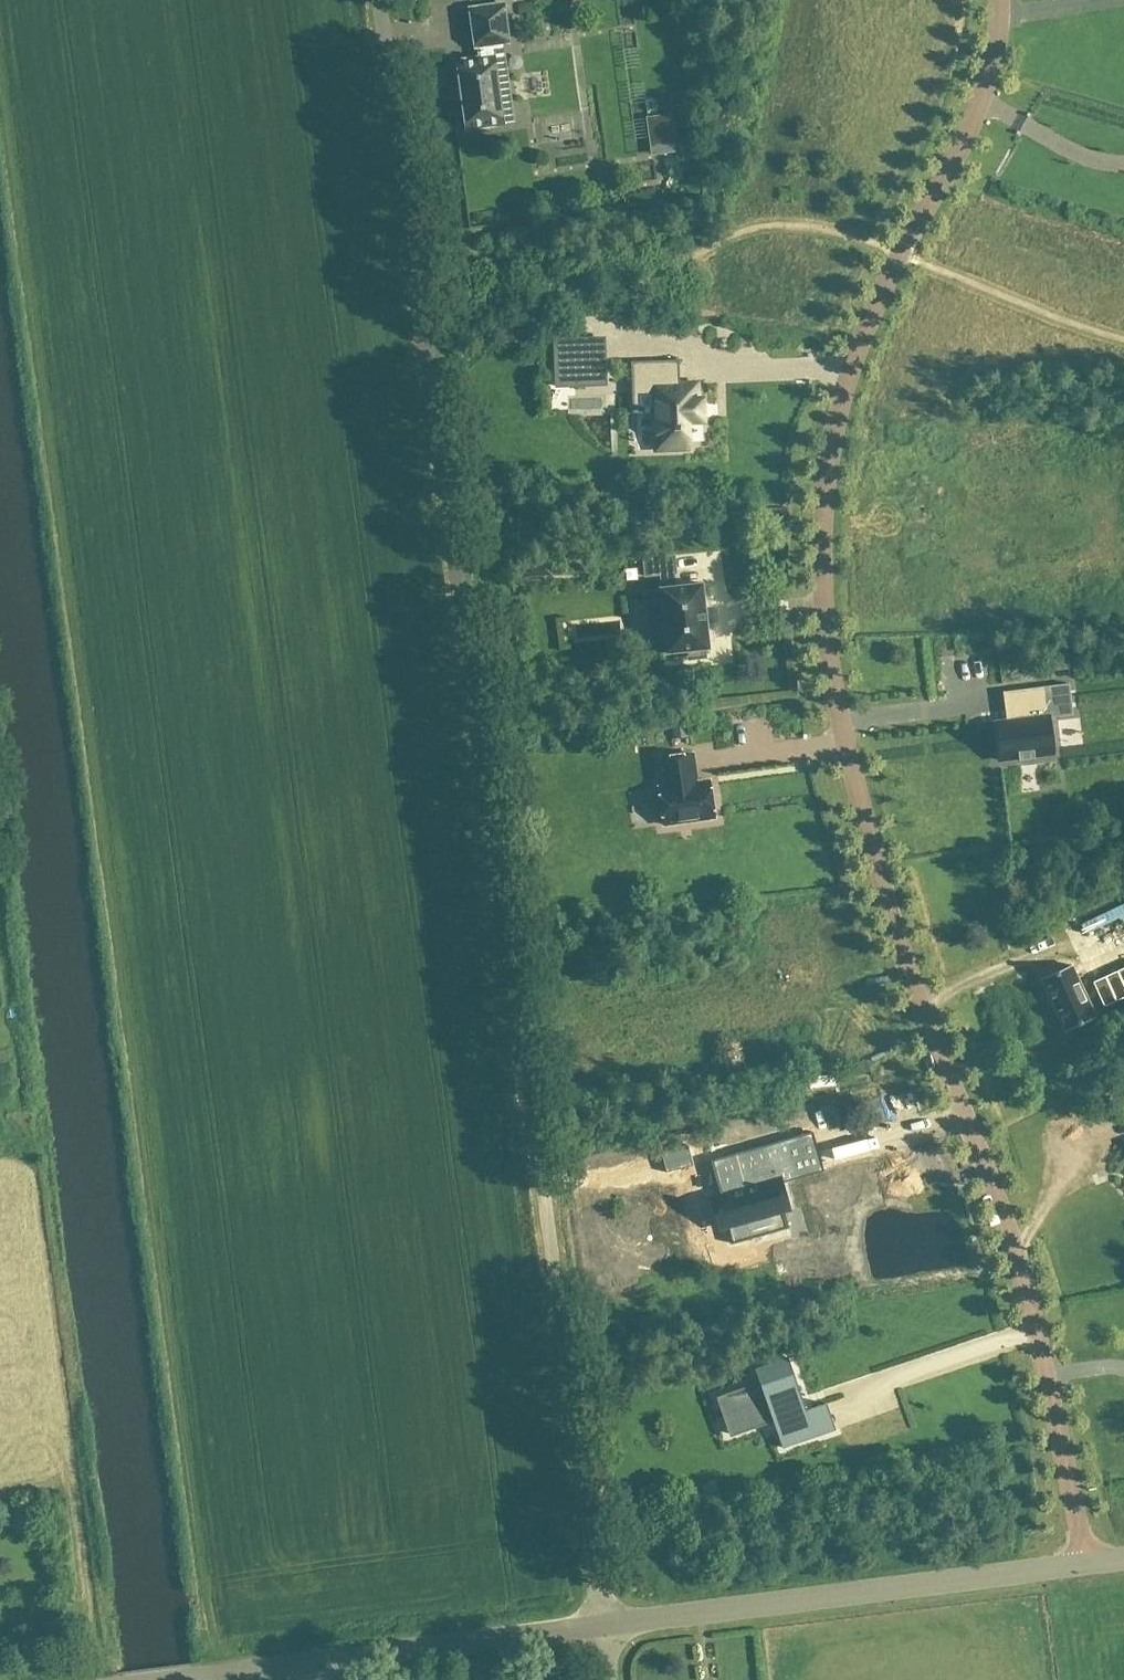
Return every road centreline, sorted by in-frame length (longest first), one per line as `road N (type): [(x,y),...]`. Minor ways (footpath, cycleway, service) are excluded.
road 1 (residential): [(603,1628),(381,0)]
road 2 (residential): [(1084,1567),(1017,1268),(896,933),(844,740),(823,596),(831,455),(846,390),(881,298),(963,143),(985,84),(996,0)]
road 3 (unclassified): [(603,1628),(1084,1567)]
road 4 (unclassified): [(190,1679),(603,1628)]
road 5 (track): [(99,1679),(76,1521)]

